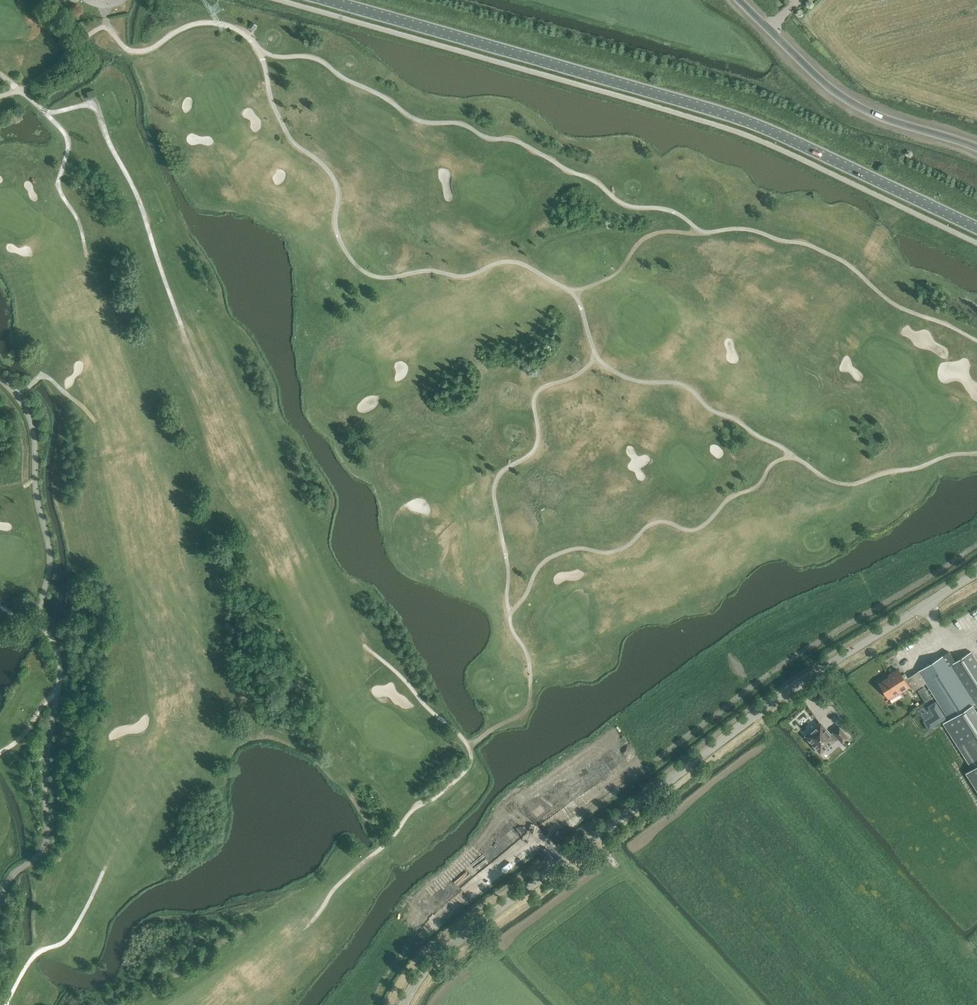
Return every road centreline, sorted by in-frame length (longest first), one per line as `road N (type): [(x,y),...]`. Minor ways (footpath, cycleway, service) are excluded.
road 1 (unclassified): [(404,1004),(456,942),(775,701),(976,574)]
road 2 (tertiary): [(976,229),(754,124),(322,0)]
road 3 (unclassified): [(976,147),(846,99),(741,0)]

